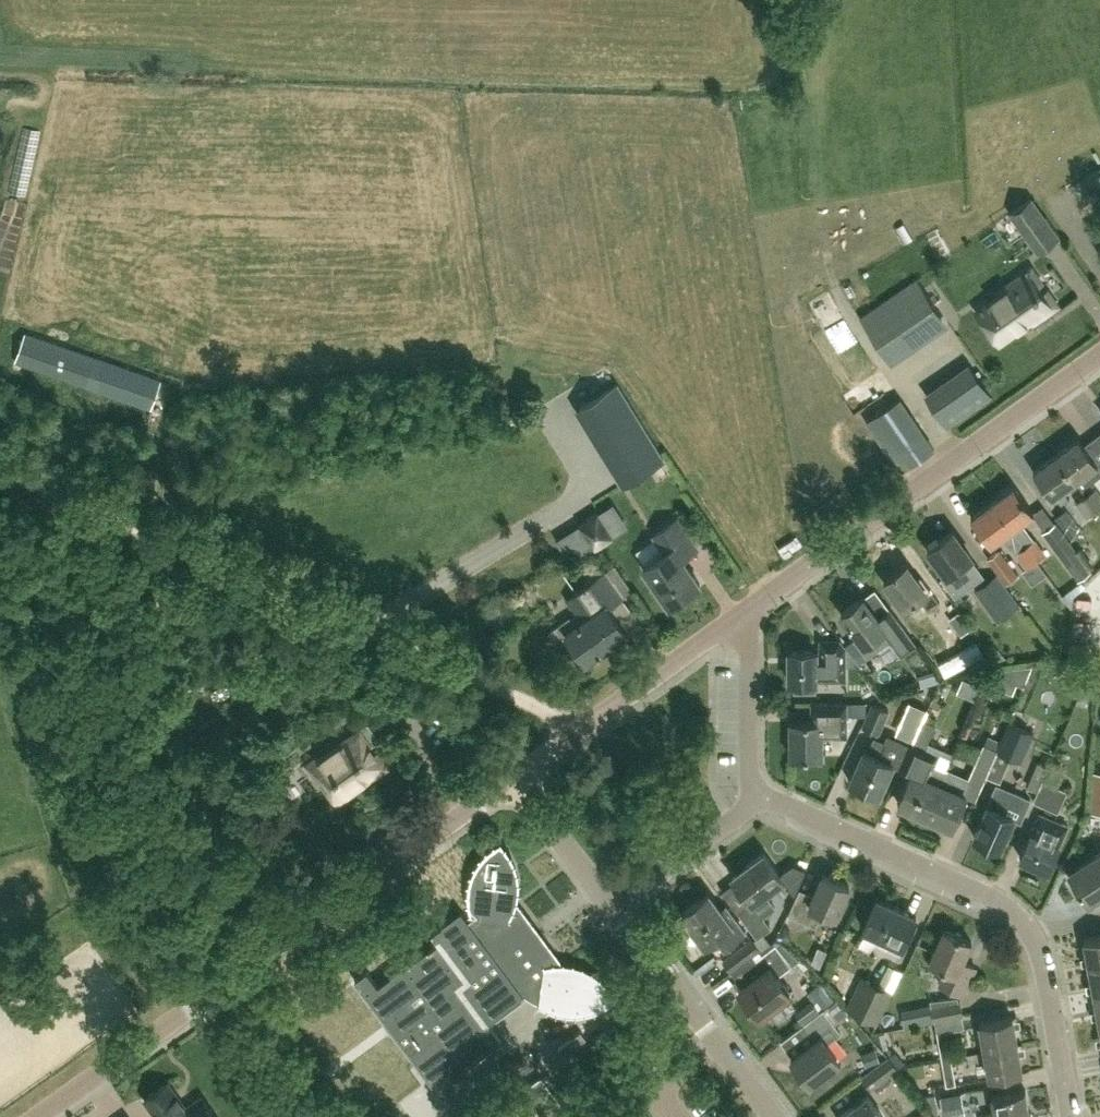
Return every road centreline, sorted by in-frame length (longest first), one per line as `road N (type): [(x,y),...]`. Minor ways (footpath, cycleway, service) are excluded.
road 1 (unclassified): [(39,1116),(517,777)]
road 2 (residential): [(1070,1116),(1041,959),(1022,922),(758,795)]
road 3 (unclassified): [(738,619),(1099,356)]
road 4 (unclassified): [(517,777),(738,619)]
road 5 (track): [(376,634),(136,526)]
road 6 (residential): [(773,1116),(616,909)]
road 7 (track): [(586,729),(376,634)]
road 8 (residential): [(616,909),(758,795)]
road 9 (residential): [(758,795),(749,765),(748,650),(738,619)]
road 10 (residential): [(616,909),(517,777)]
road 11 (track): [(149,532),(175,379)]
road 12 (track): [(290,1116),(280,1048),(238,976)]
road 13 (track): [(136,526),(0,468)]

